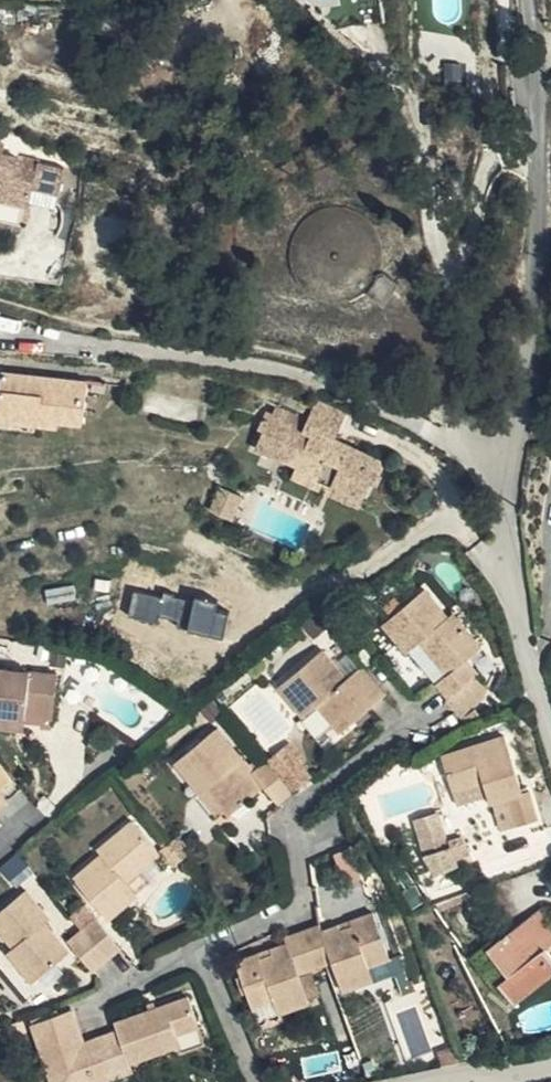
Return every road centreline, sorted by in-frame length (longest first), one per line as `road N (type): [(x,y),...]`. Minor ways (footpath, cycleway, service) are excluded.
road 1 (residential): [(516,430),(532,298),(528,0)]
road 2 (residential): [(516,430),(510,533),(550,726)]

